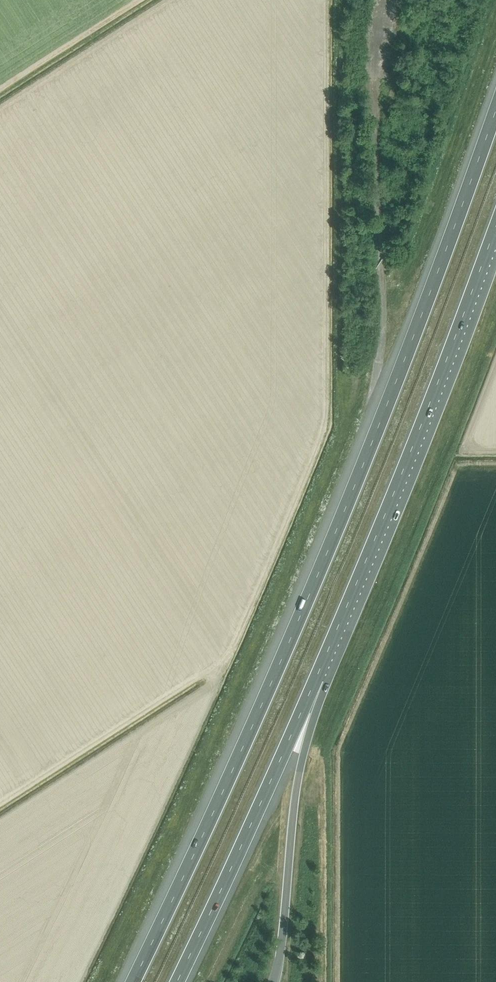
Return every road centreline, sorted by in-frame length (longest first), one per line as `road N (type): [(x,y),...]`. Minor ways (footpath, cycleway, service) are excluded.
road 1 (motorway): [(495,107),(298,620),(132,981)]
road 2 (motorway): [(322,664),(495,223)]
road 3 (motorway): [(177,981),(322,664)]
road 4 (motorway): [(281,948),(298,778),(326,683),(322,664)]

